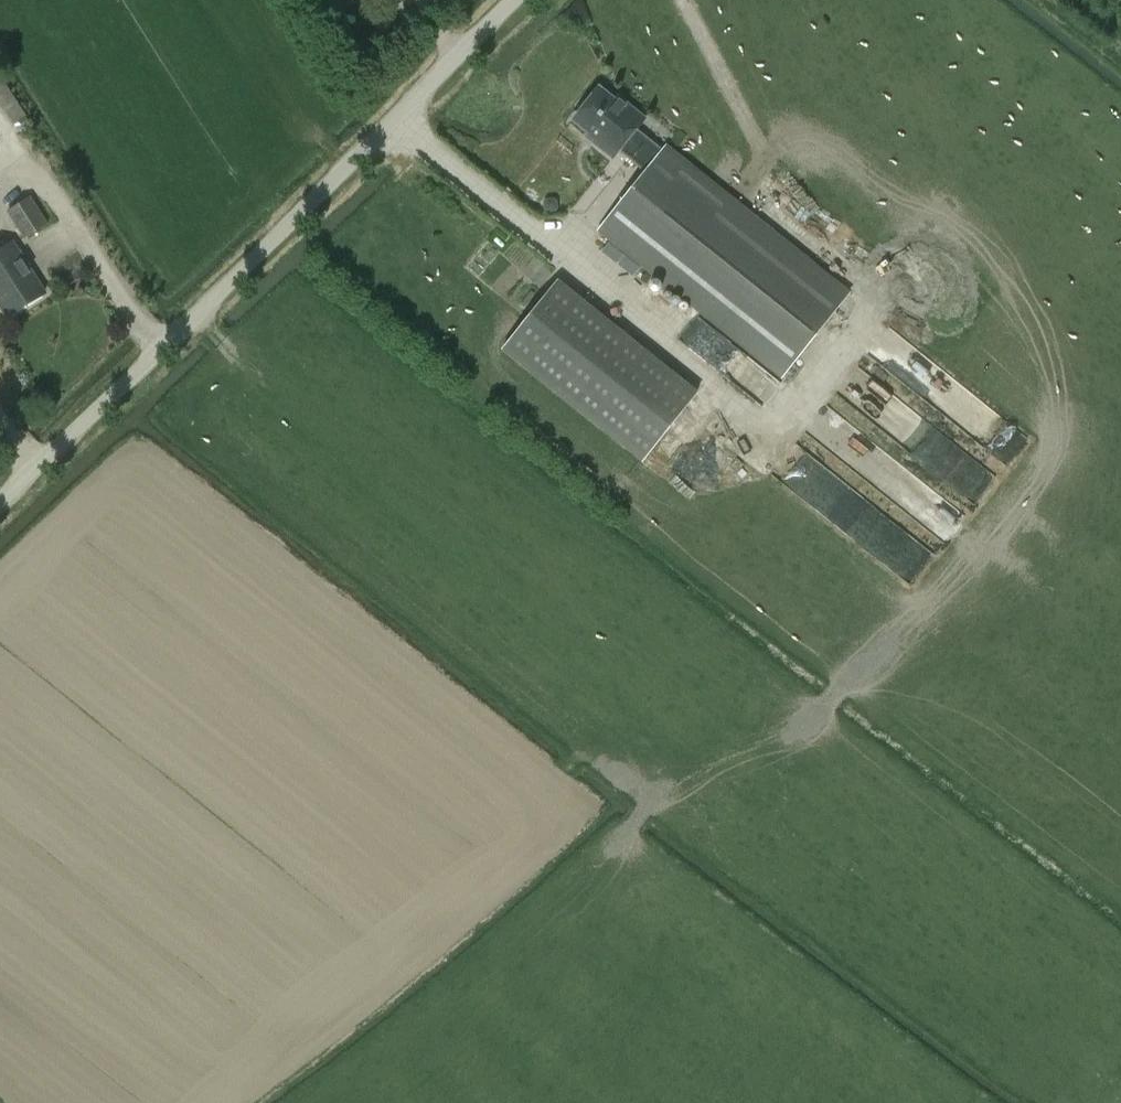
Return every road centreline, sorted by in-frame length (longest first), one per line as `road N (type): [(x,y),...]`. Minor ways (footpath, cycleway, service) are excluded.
road 1 (unclassified): [(0,520),(534,0)]

